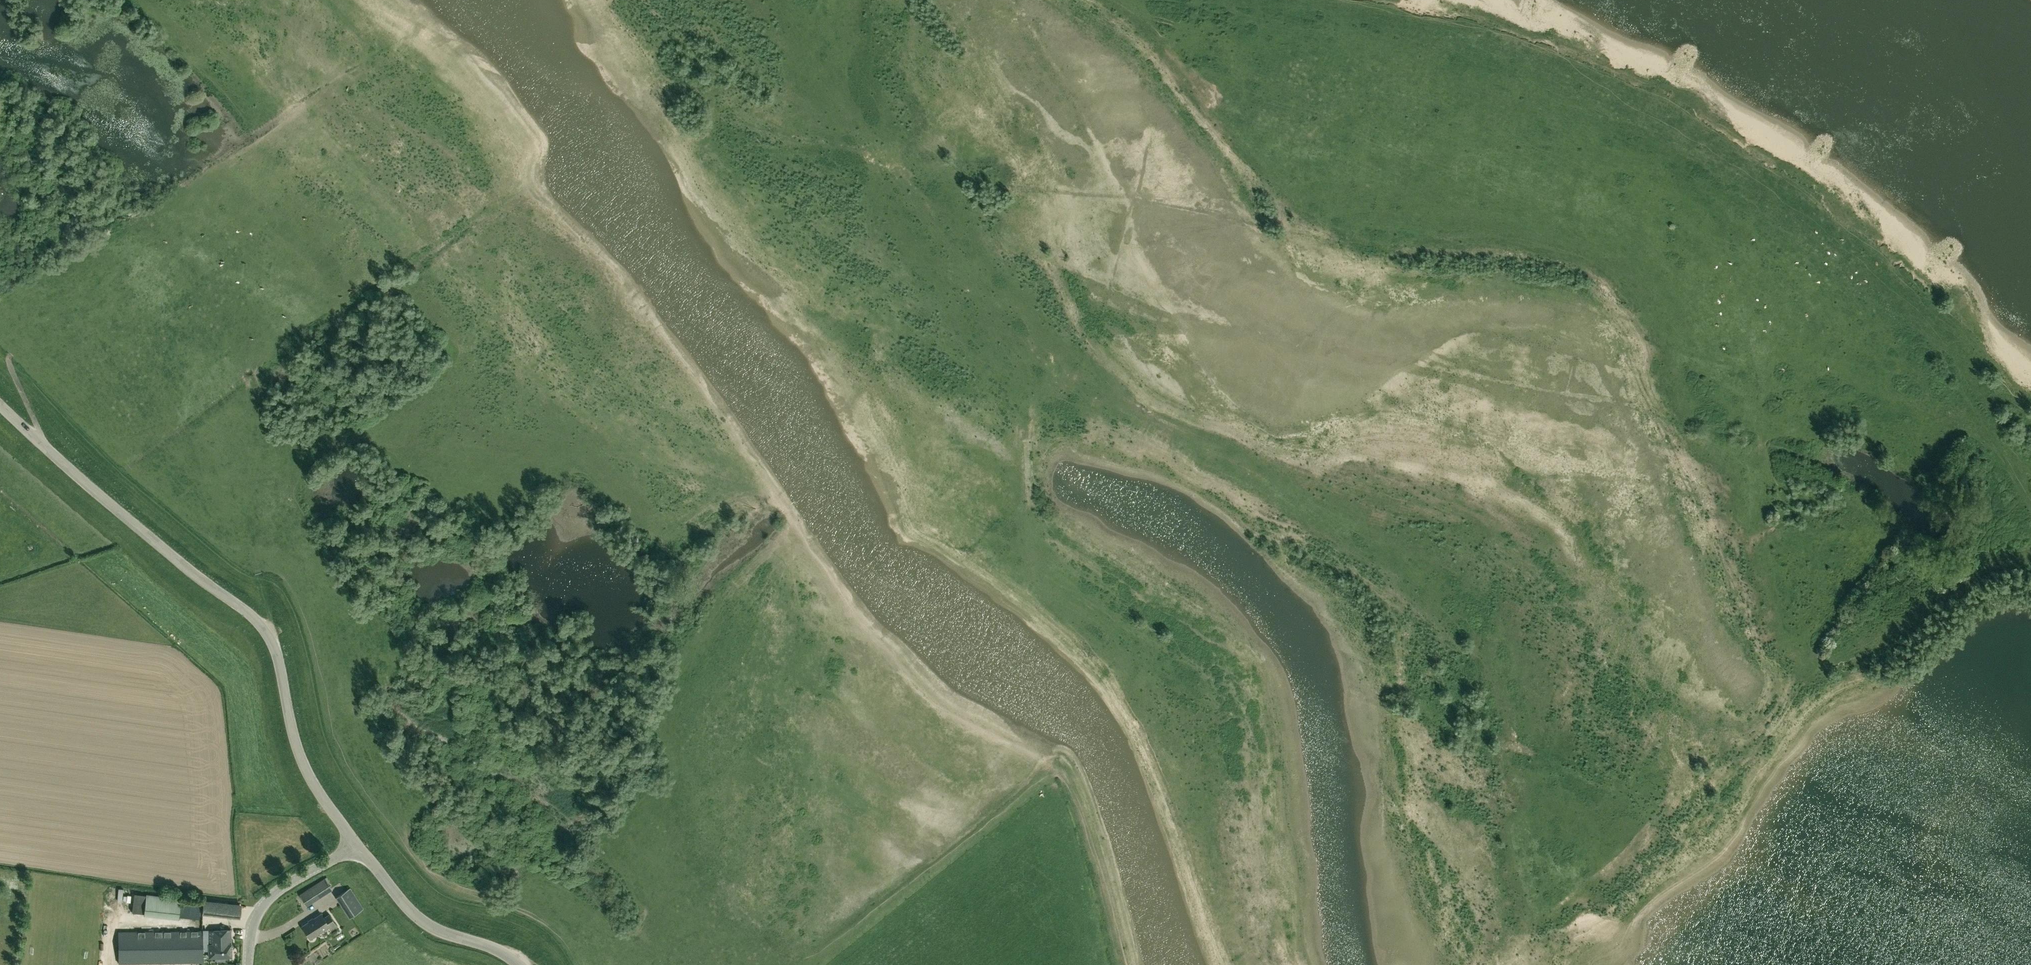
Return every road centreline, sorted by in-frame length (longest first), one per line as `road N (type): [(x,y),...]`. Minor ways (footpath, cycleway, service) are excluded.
road 1 (tertiary): [(359,844),(307,773),(266,629),(176,562),(0,404)]
road 2 (tertiary): [(521,964),(416,918),(359,844)]
road 3 (tertiary): [(247,964),(263,905),(359,844)]

